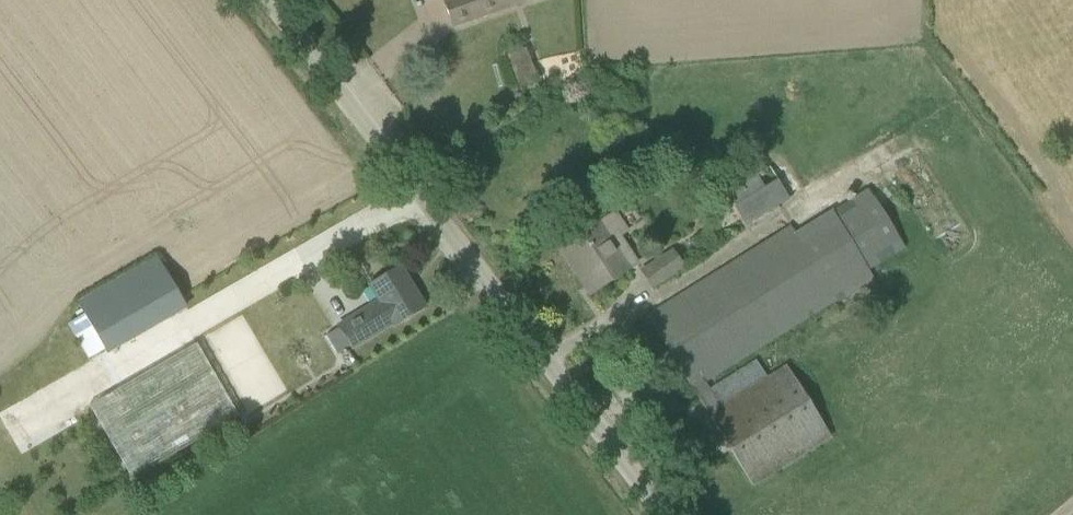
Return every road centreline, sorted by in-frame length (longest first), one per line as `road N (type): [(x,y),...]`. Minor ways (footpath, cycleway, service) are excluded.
road 1 (unclassified): [(666,514),(269,0)]

